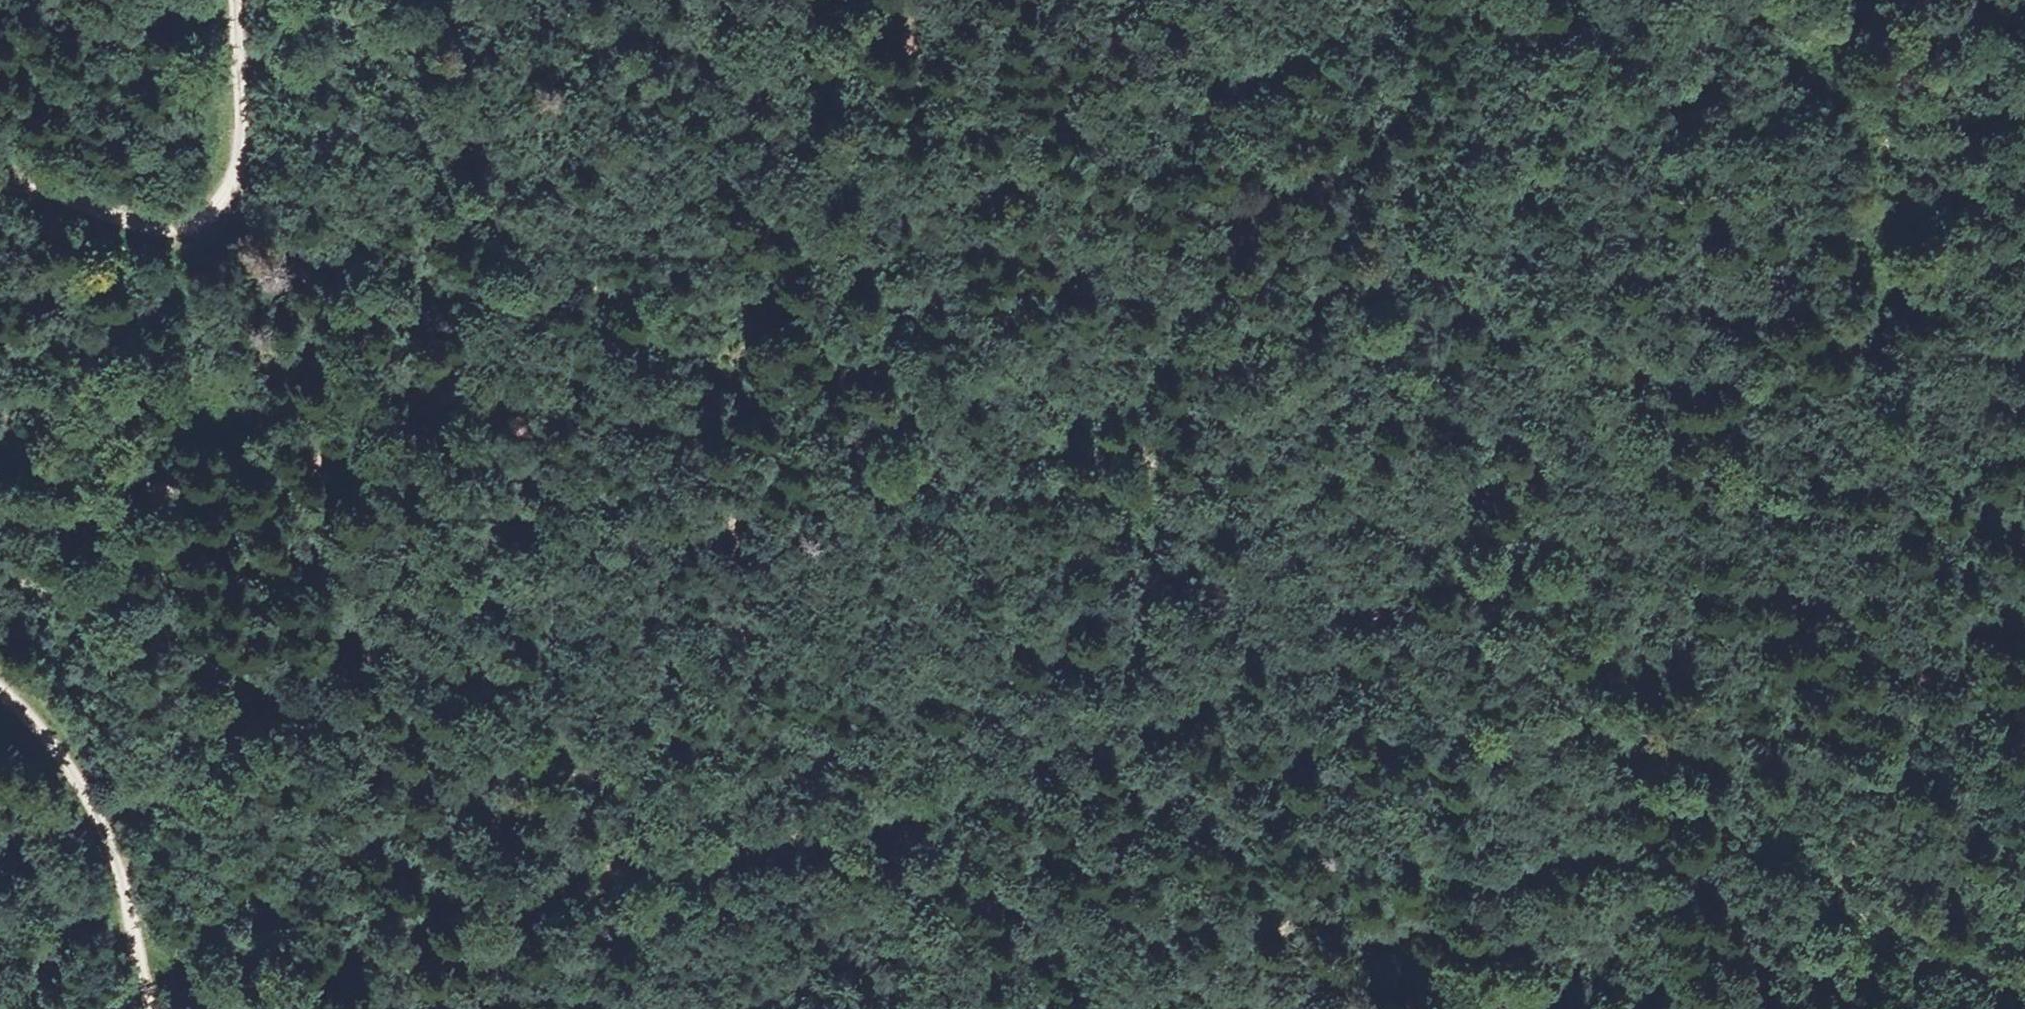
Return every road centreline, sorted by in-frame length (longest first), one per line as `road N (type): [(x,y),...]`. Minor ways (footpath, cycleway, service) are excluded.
road 1 (track): [(237,0),(238,162),(222,204),(199,226),(0,184)]
road 2 (track): [(0,686),(77,782),(113,859),(148,1008)]

